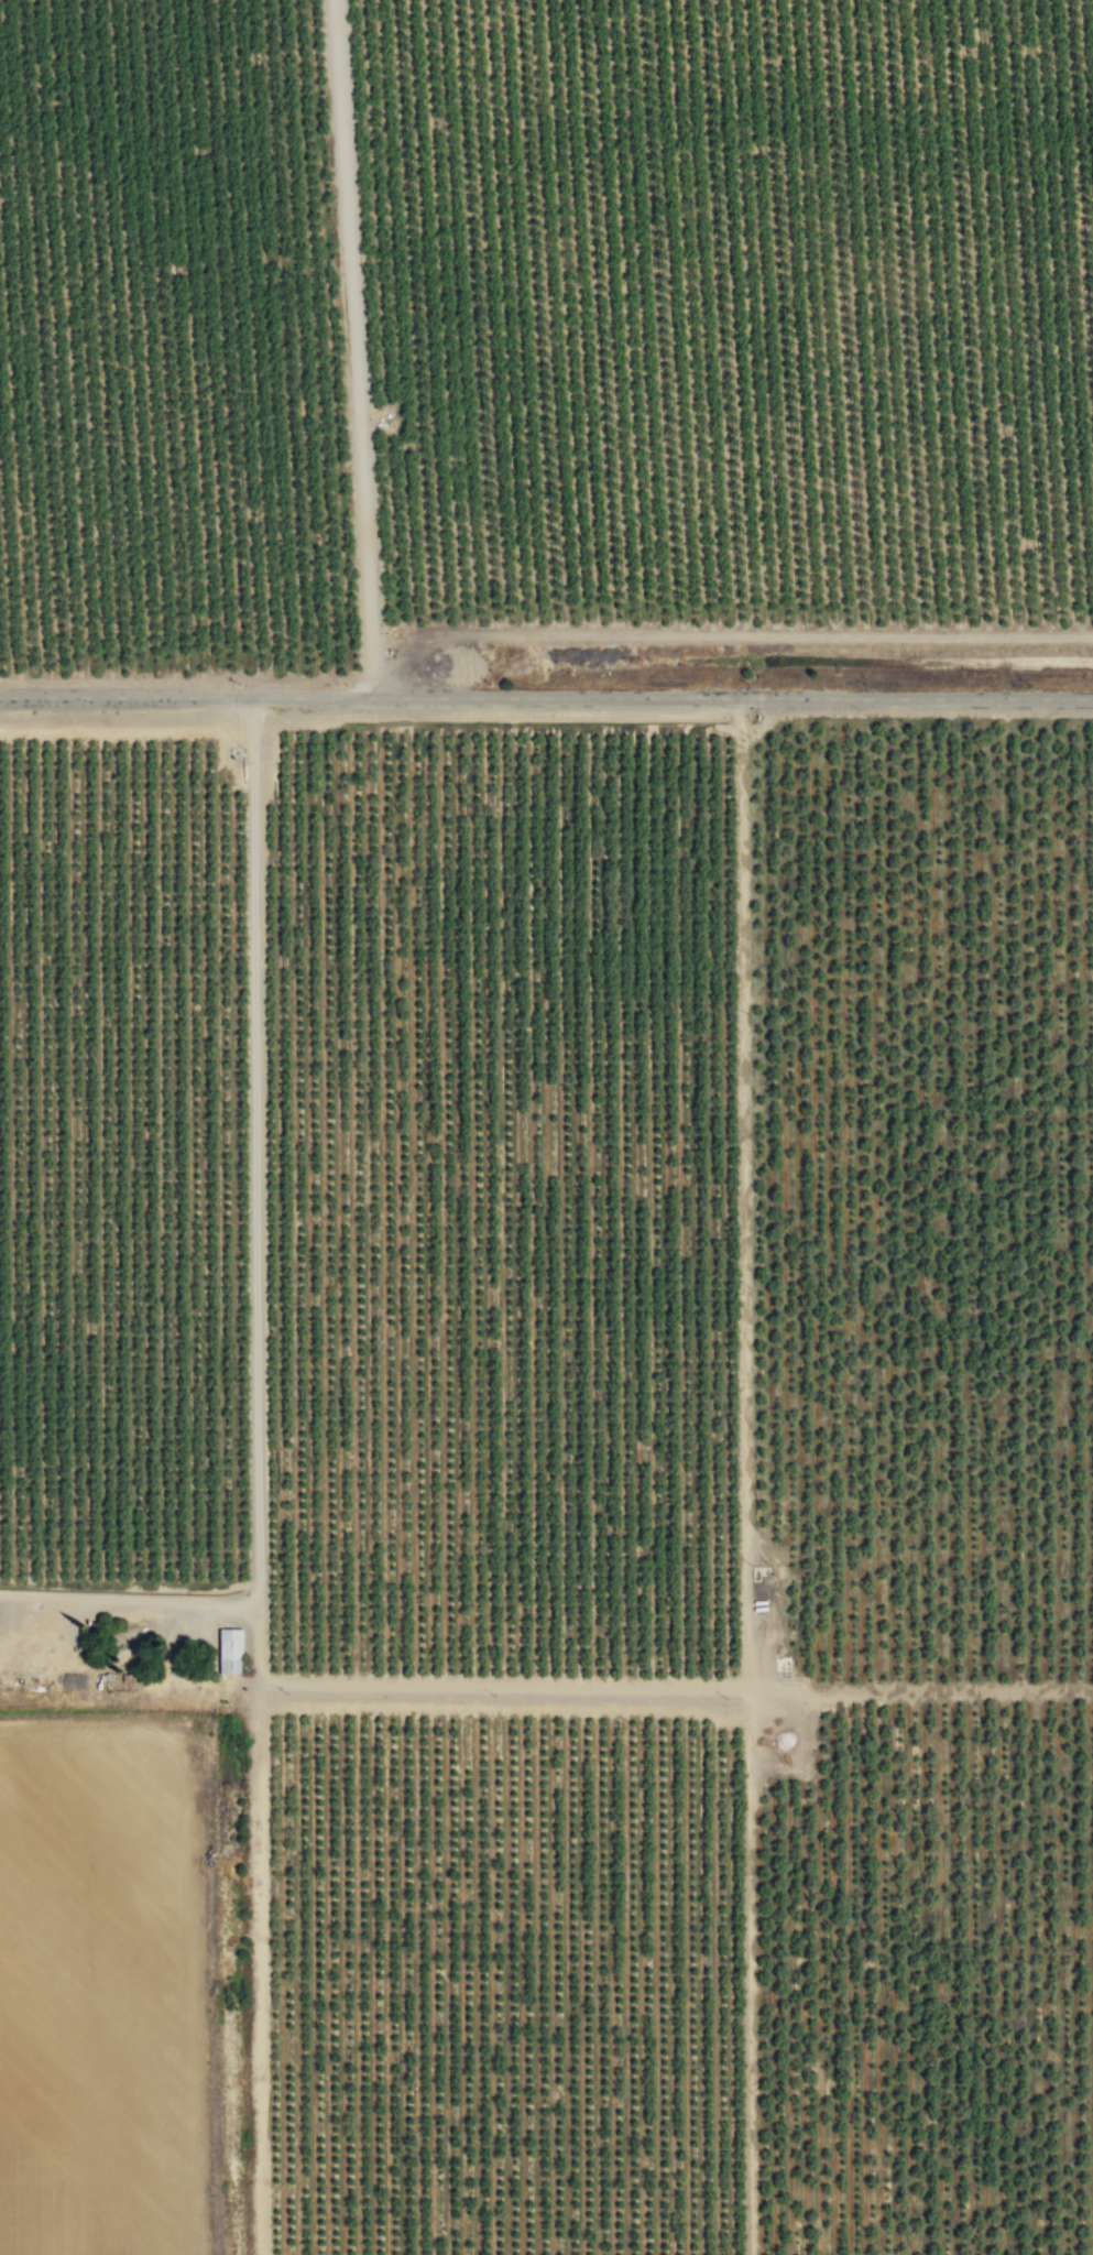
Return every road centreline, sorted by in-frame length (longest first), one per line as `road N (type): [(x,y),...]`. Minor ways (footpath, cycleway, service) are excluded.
road 1 (residential): [(0,696),(1092,698)]

